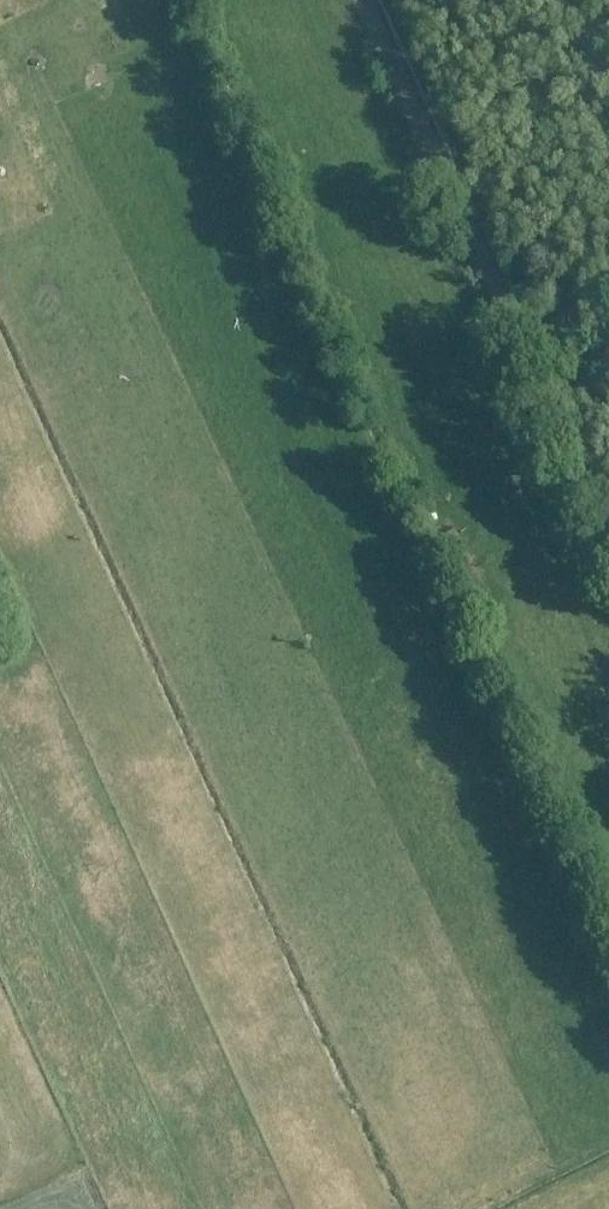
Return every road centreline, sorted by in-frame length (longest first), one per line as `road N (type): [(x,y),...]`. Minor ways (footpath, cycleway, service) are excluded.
road 1 (track): [(608,541),(363,0)]

